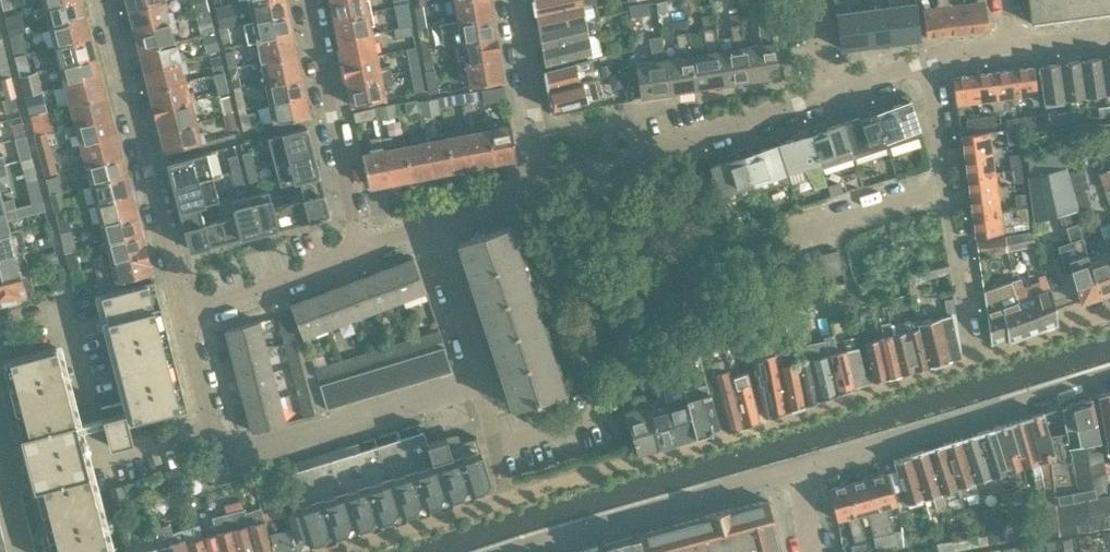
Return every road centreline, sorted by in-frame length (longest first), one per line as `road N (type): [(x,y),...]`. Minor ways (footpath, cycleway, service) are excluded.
road 1 (residential): [(985,360),(503,505)]
road 2 (residential): [(1109,379),(797,474)]
road 3 (residential): [(191,309),(111,0)]
road 4 (residential): [(545,189),(829,97)]
road 5 (residential): [(797,474),(533,551)]
road 6 (residential): [(221,447),(243,452),(472,389)]
road 7 (residential): [(308,0),(361,249)]
road 8 (residential): [(545,189),(514,0)]
road 9 (residential): [(191,309),(361,249)]
road 10 (residential): [(503,505),(329,551)]
road 11 (residential): [(985,360),(952,185)]
road 12 (residential): [(472,389),(434,226)]
road 13 (unclassified): [(801,233),(952,185)]
road 14 (residential): [(221,447),(191,309)]
road 15 (residential): [(1109,316),(985,360)]
road 16 (residential): [(503,505),(472,389)]

